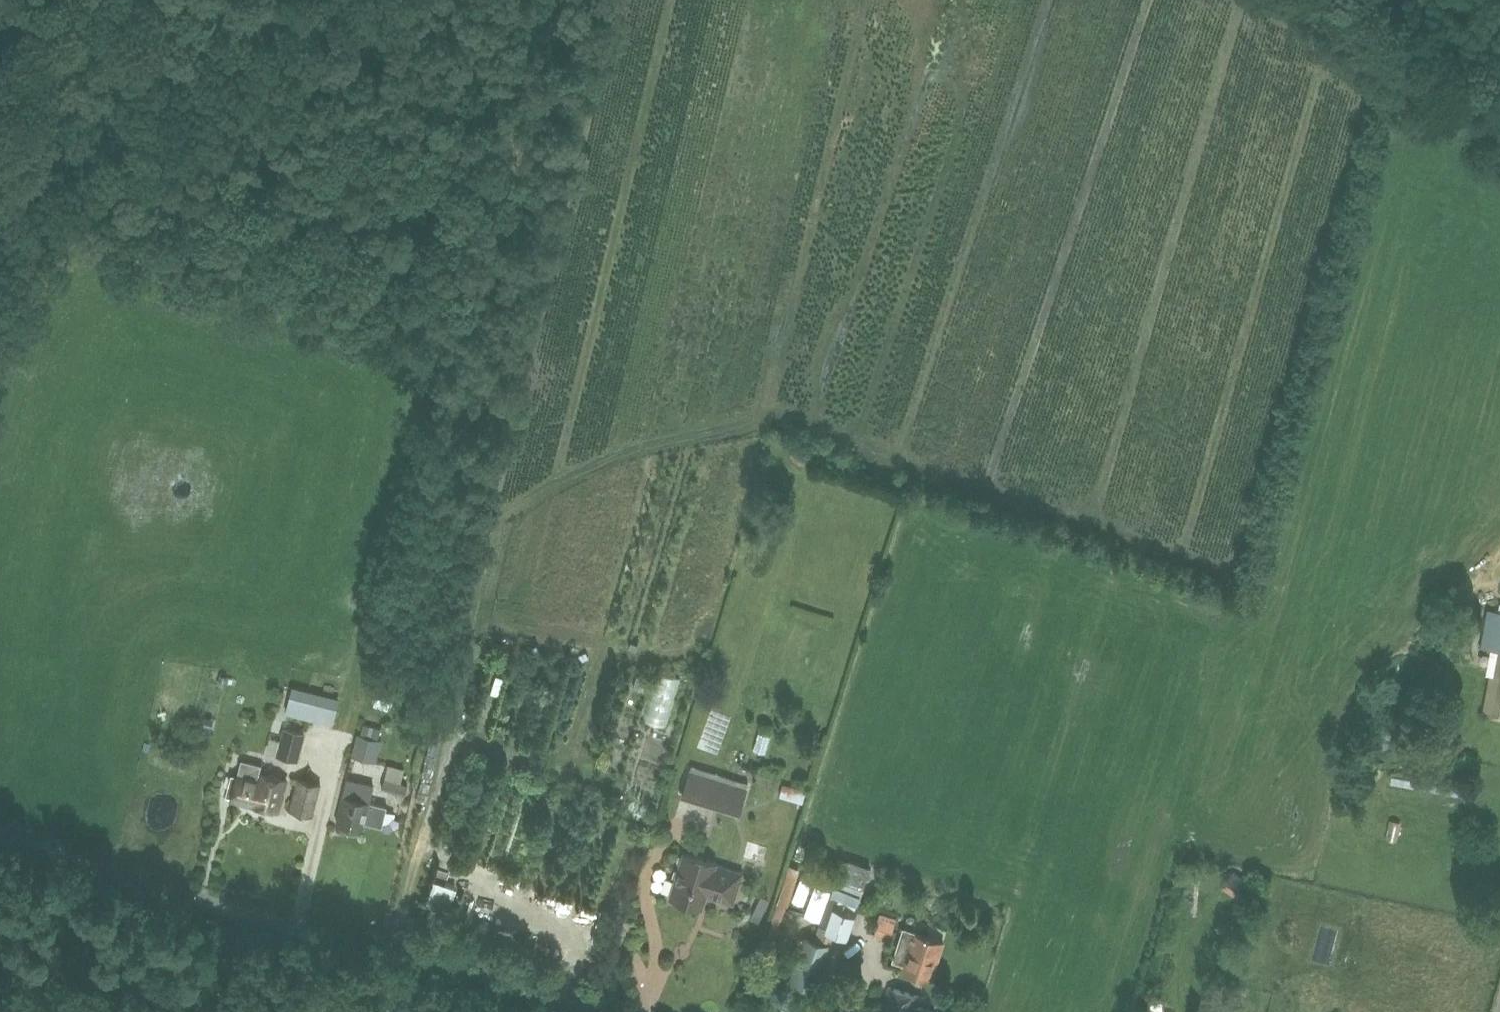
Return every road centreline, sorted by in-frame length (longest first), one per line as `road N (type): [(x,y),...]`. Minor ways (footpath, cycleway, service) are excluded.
road 1 (residential): [(578,1011),(0,832)]

